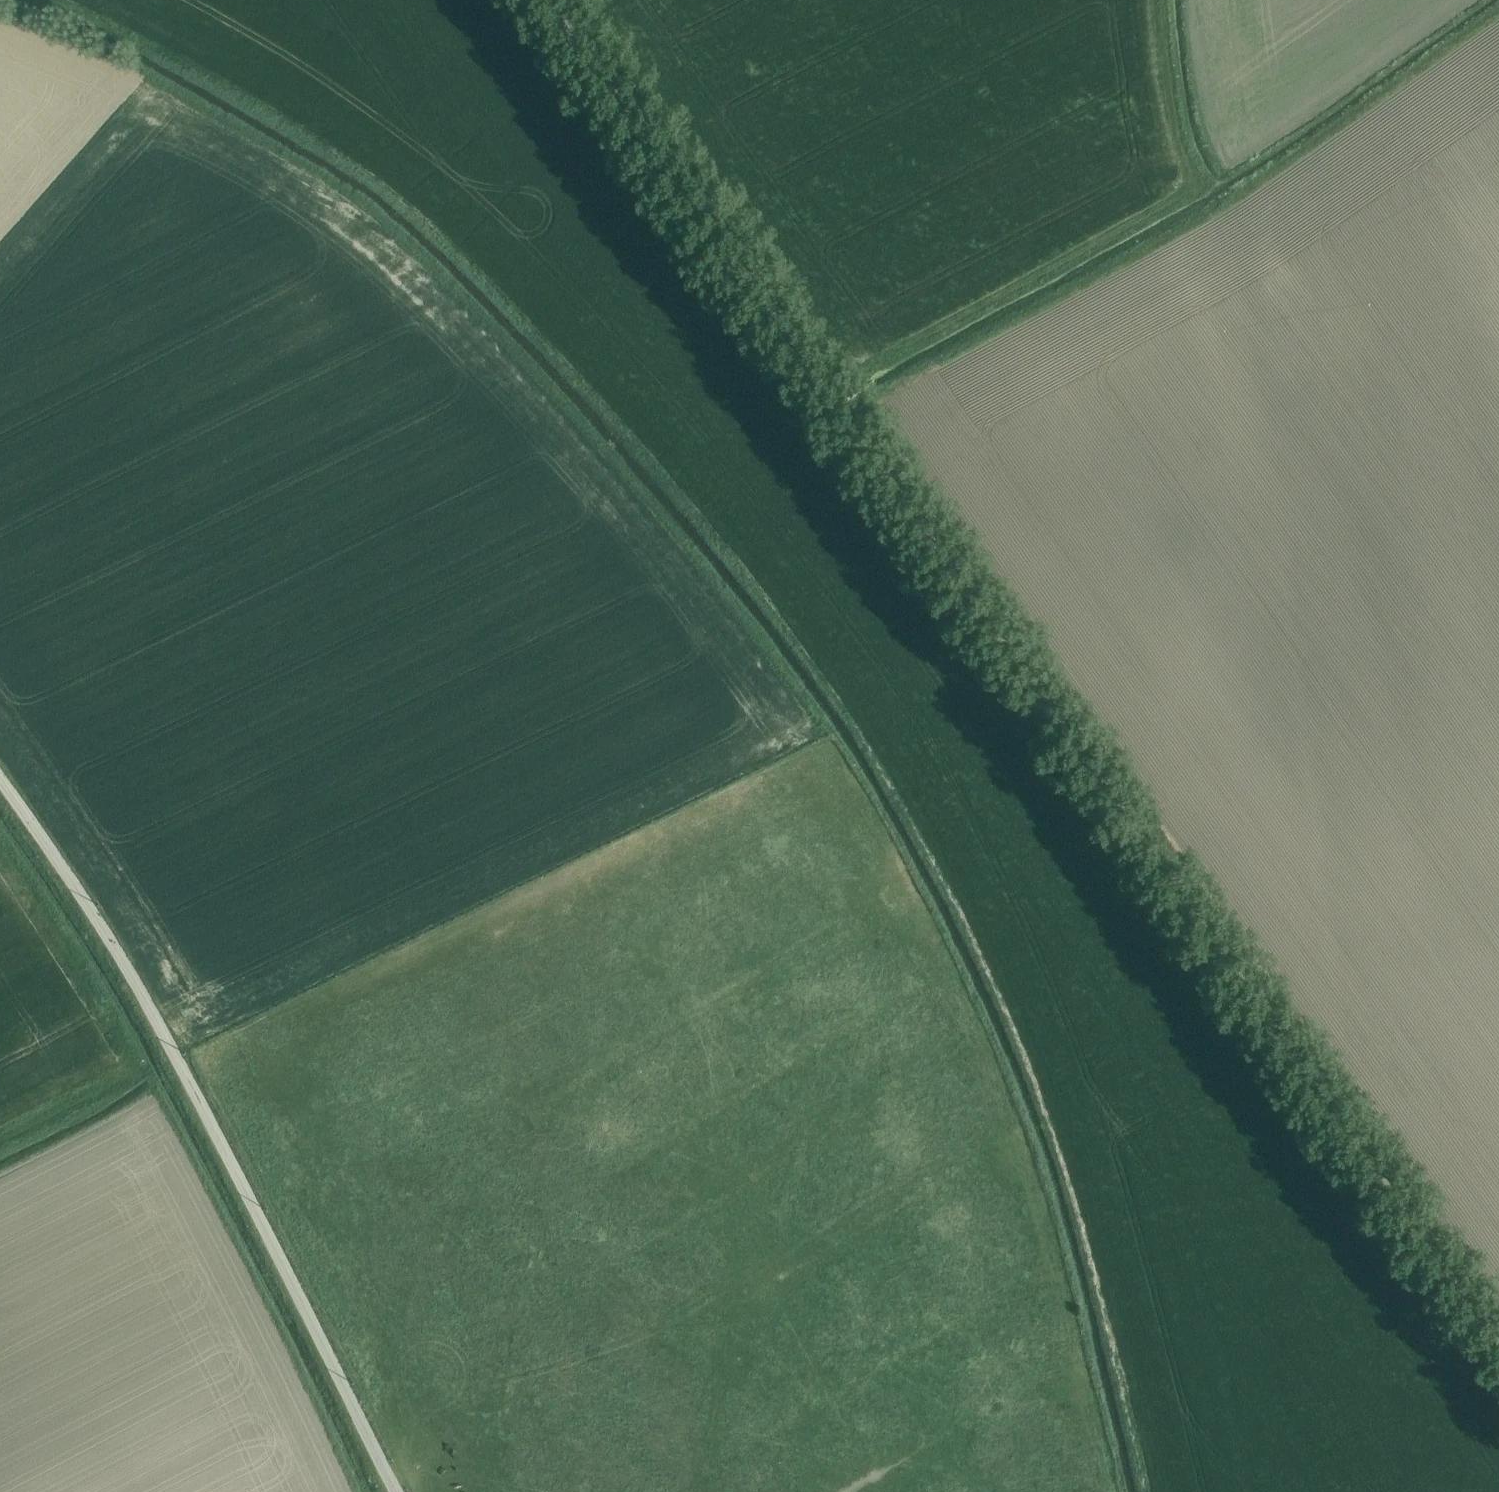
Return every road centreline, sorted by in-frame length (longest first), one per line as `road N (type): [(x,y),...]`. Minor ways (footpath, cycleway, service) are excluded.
road 1 (track): [(559,0),(1498,1338)]
road 2 (unclassified): [(398,1491),(98,912),(0,776)]

